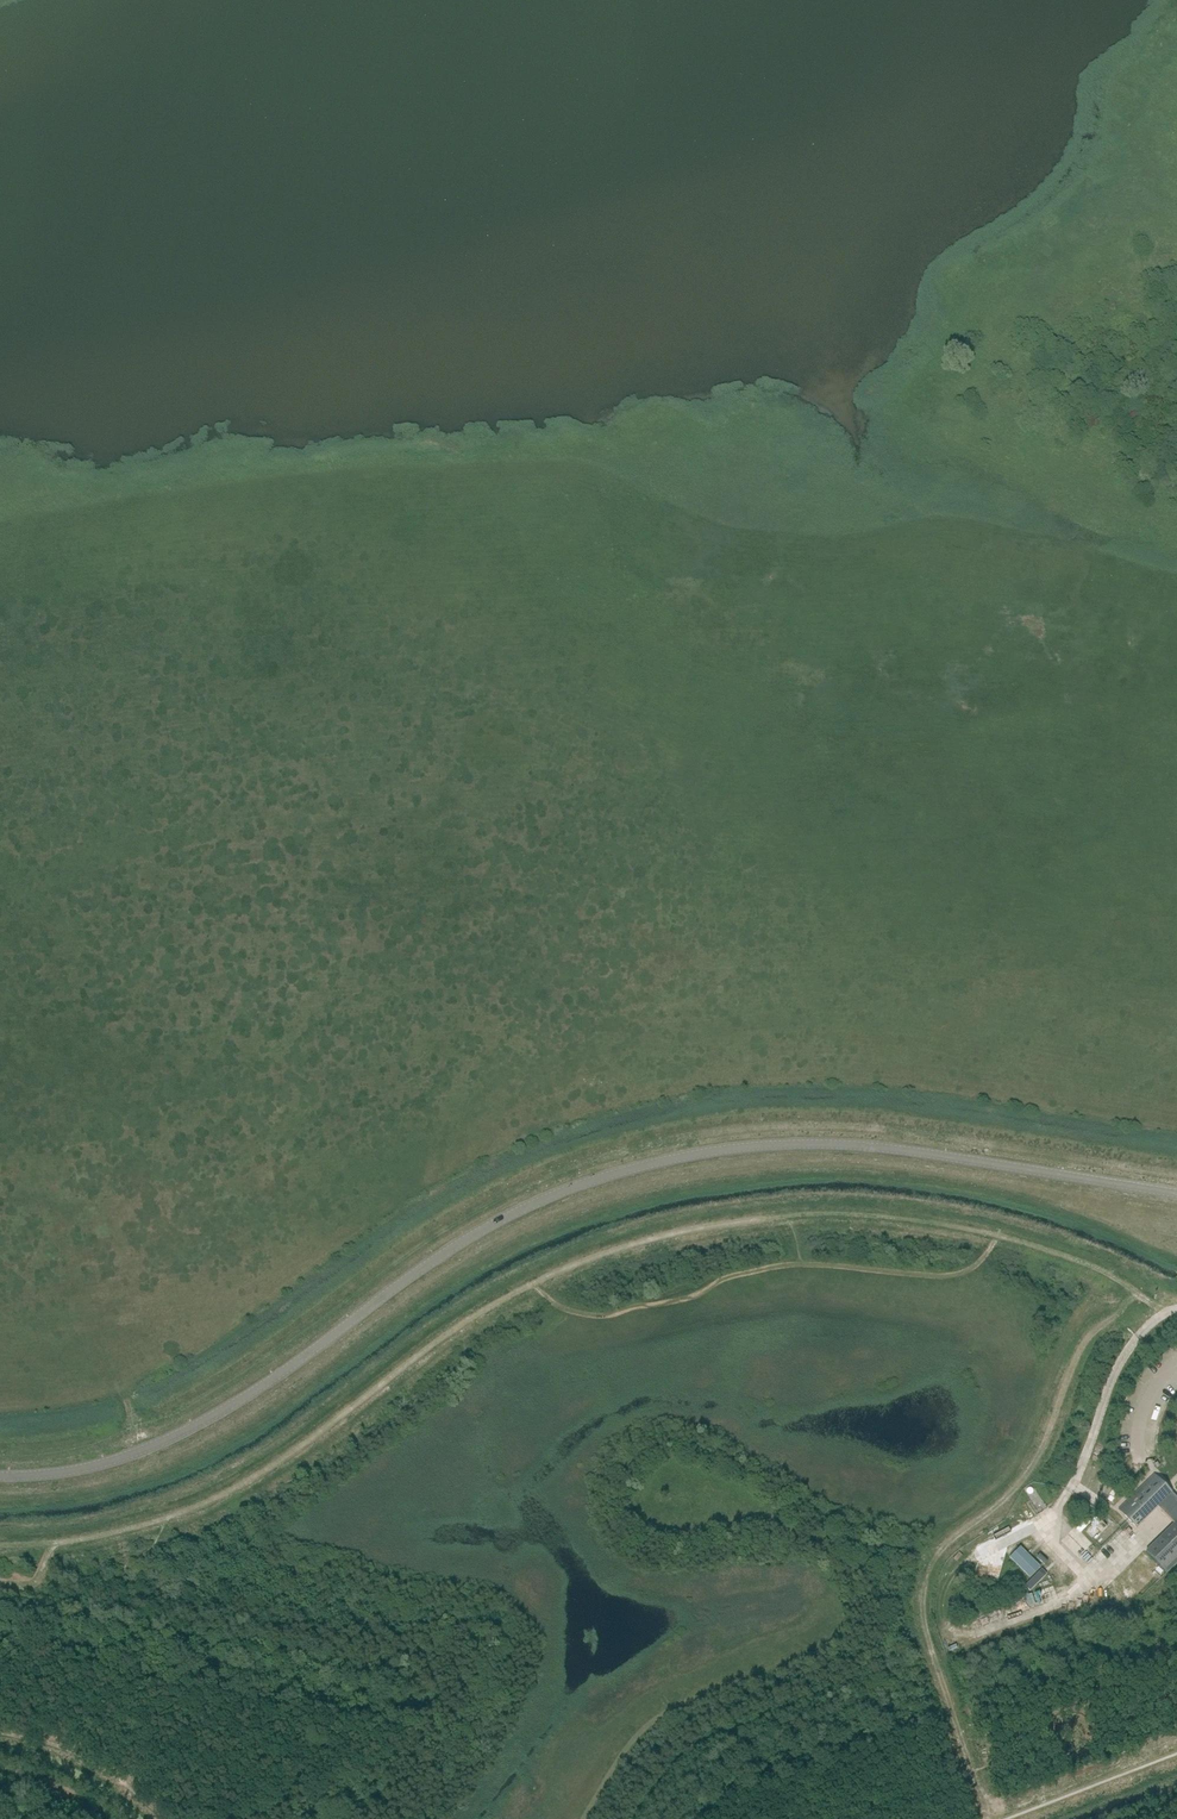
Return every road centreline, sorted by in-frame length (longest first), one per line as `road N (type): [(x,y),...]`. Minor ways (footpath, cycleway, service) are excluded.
road 1 (unclassified): [(1176,1193),(852,1144),(747,1146),(640,1166),(500,1218),(197,1424),(96,1465),(0,1475)]
road 2 (track): [(990,1818),(931,1655),(920,1611),(927,1565),(1024,1479),(1084,1346),(1135,1291)]

